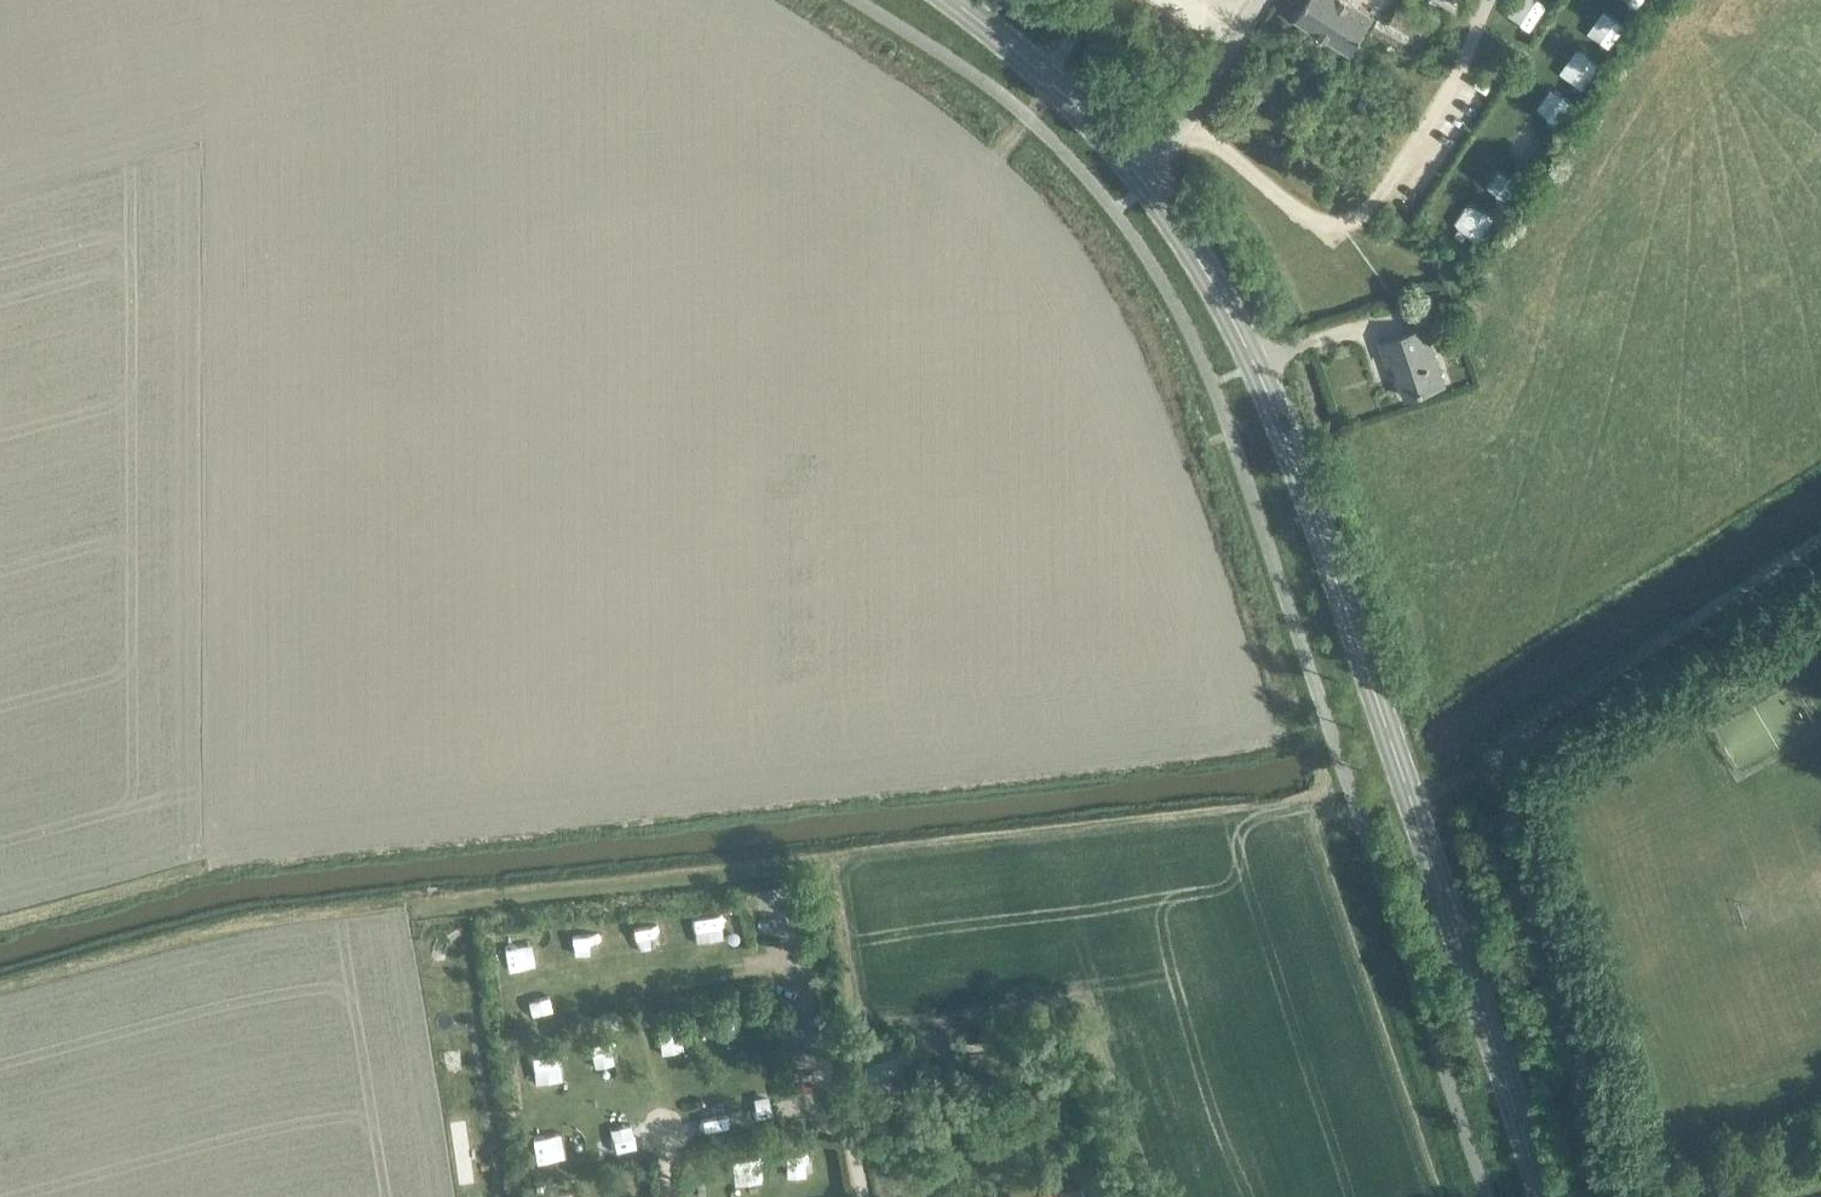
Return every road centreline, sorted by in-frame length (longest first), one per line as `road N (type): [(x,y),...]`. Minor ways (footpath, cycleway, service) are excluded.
road 1 (secondary): [(1542,1196),(1361,651),(1276,413),(1229,312),(1179,228),(1086,116),(952,0)]

